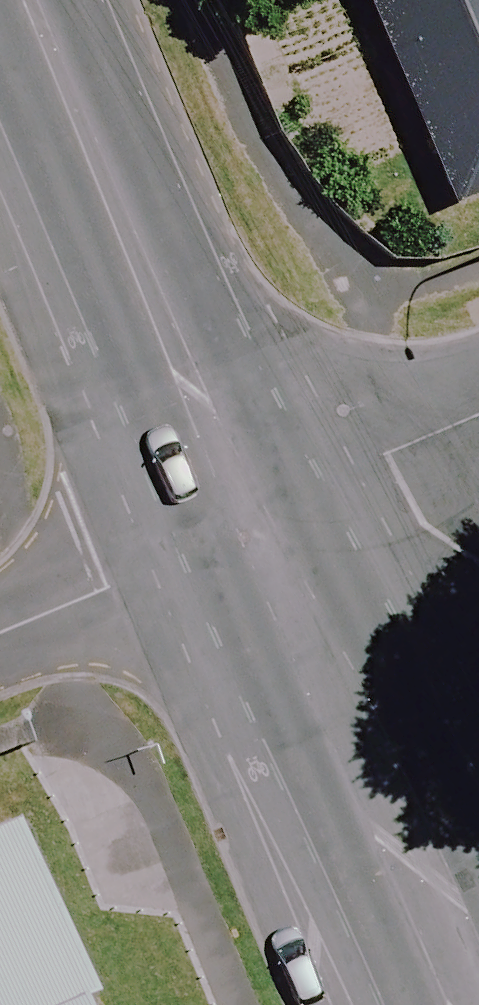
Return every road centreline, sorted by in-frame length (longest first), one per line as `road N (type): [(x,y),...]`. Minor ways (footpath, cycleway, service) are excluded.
road 1 (secondary): [(253,522),(34,0)]
road 2 (secondary): [(471,1004),(253,522)]
road 3 (residential): [(0,631),(253,522)]
road 4 (residential): [(478,417),(253,522)]

